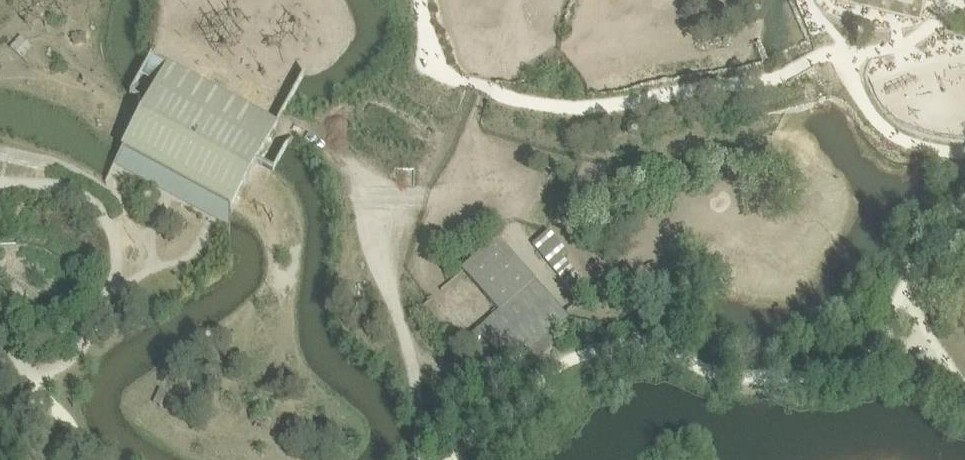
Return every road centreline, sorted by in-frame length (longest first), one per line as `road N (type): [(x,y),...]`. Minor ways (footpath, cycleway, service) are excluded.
road 1 (track): [(518,0),(467,141),(466,189),(457,194),(371,200),(354,164),(292,126)]
road 2 (track): [(371,200),(381,266),(413,360),(417,459)]

